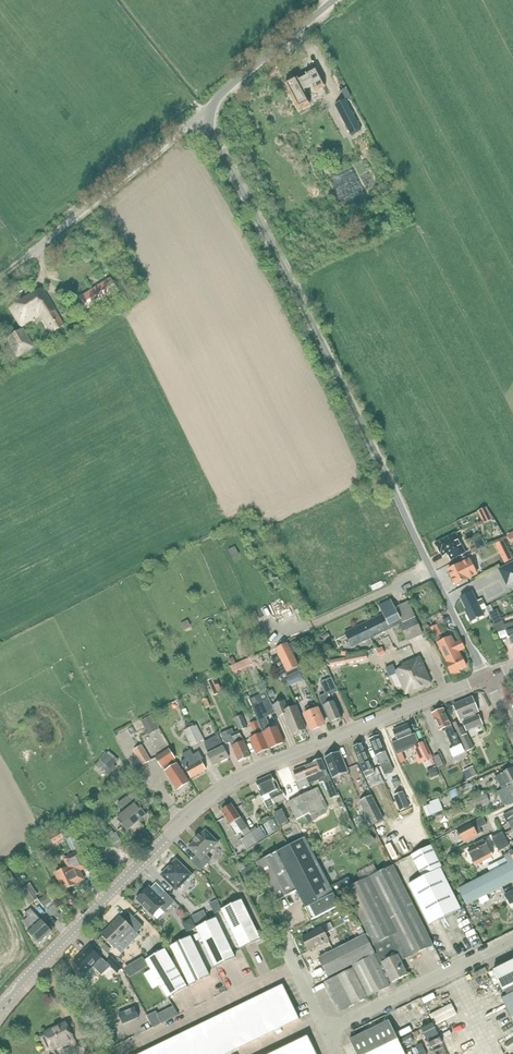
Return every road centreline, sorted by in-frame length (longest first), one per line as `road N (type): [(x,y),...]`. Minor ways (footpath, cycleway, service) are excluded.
road 1 (unclassified): [(485,677),(210,126),(213,111),(235,88),(340,0)]
road 2 (tertiary): [(0,1008),(224,787),(485,677)]
road 3 (unclassified): [(327,1030),(512,938)]
road 4 (unclassified): [(298,970),(129,1049)]

